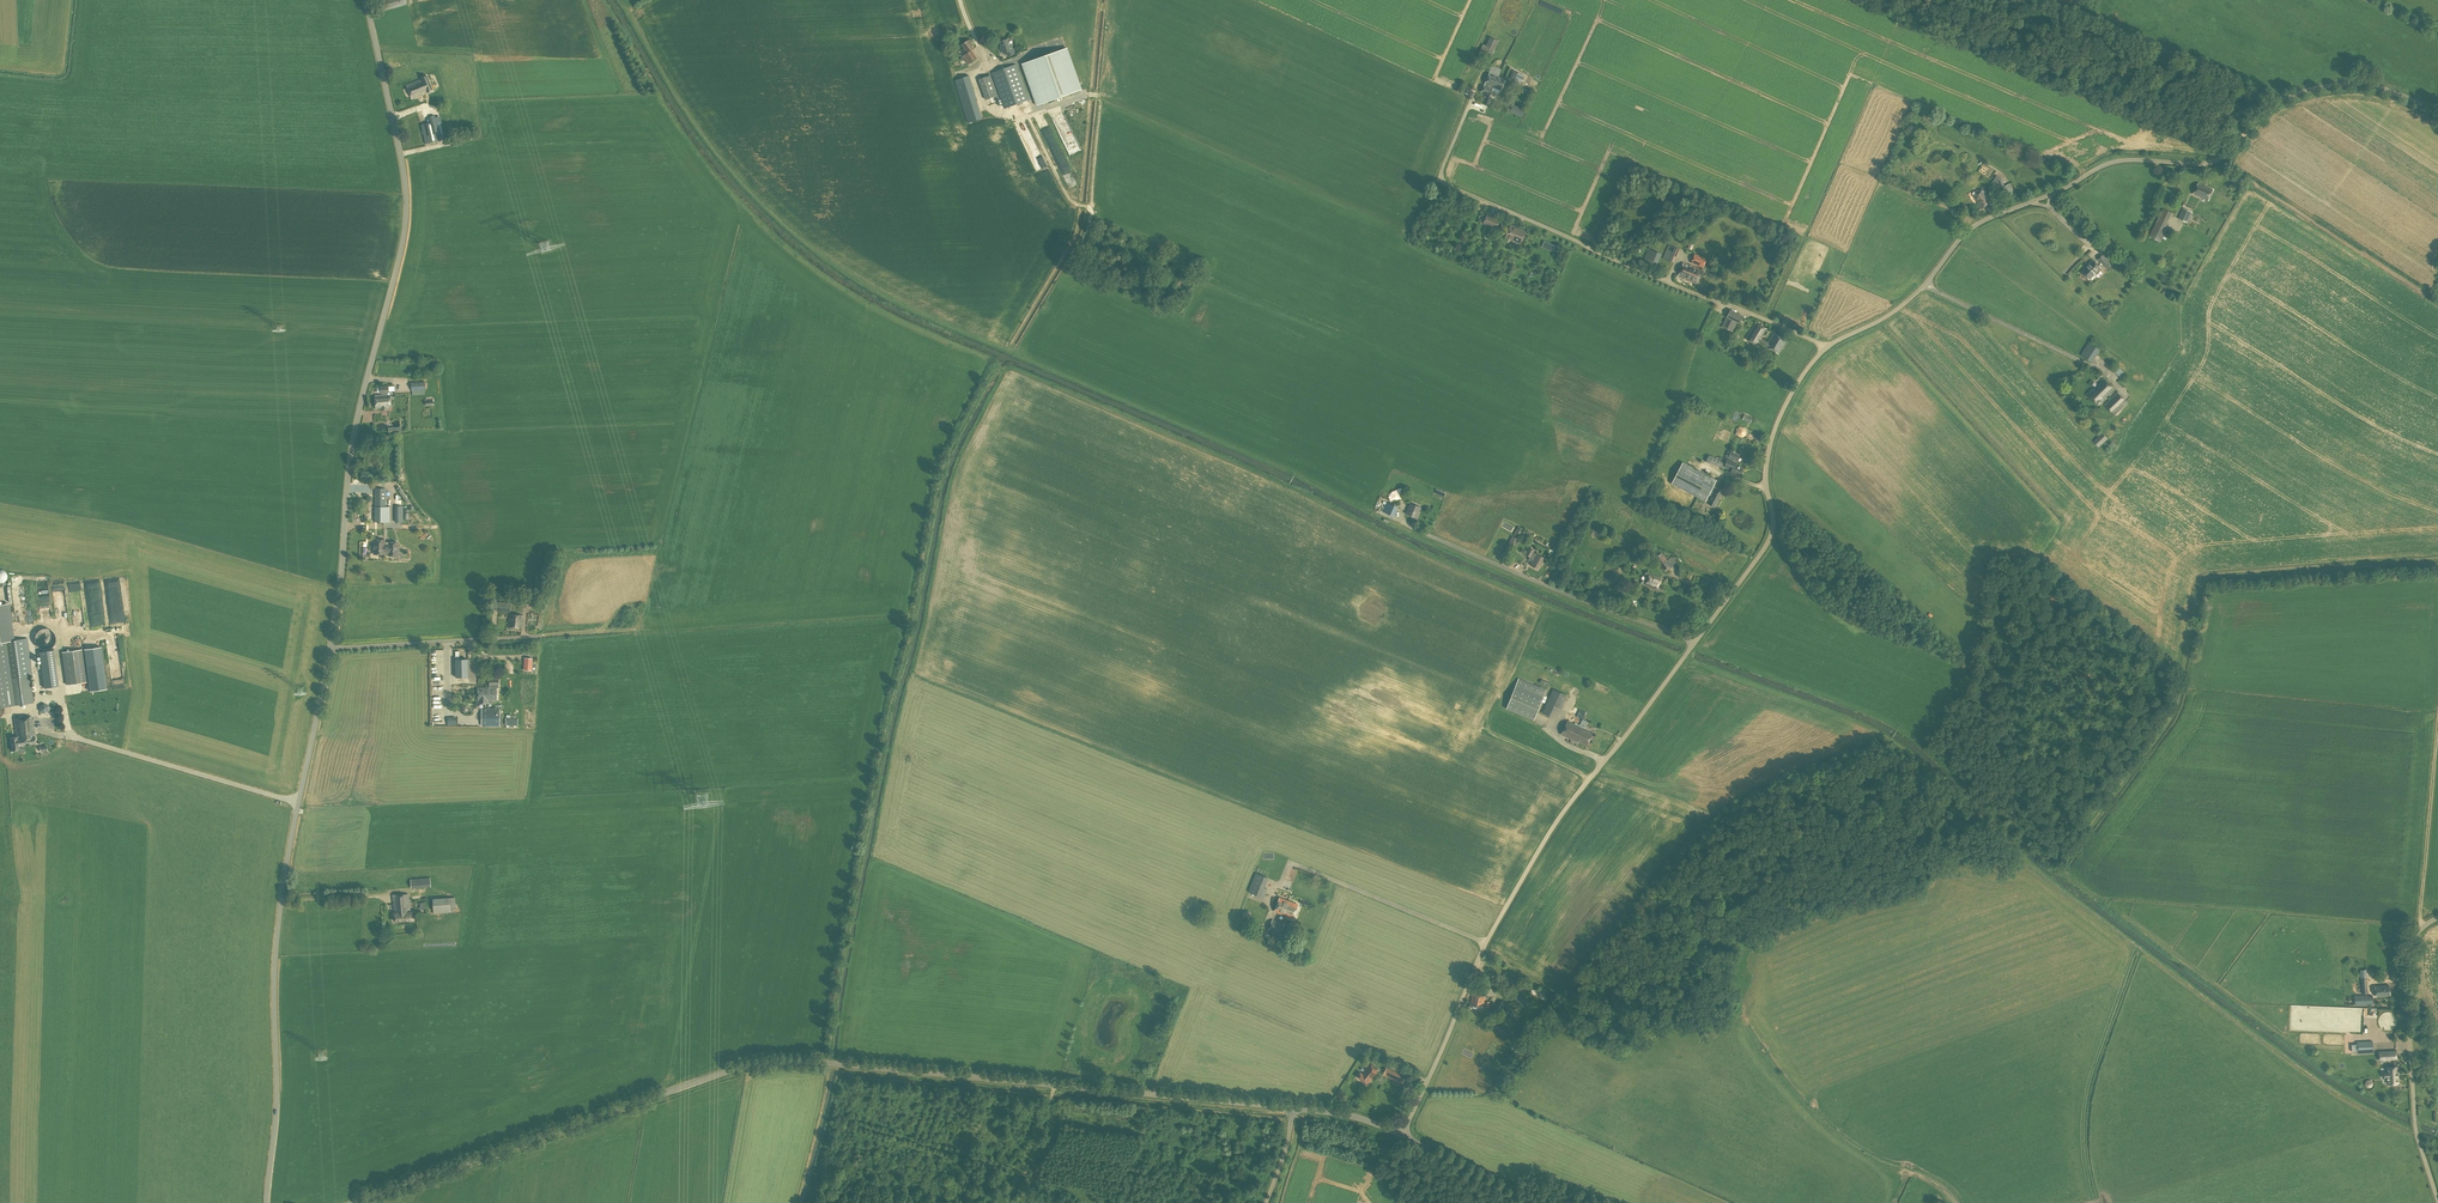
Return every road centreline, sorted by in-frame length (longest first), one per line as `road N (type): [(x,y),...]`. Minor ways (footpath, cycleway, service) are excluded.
road 1 (unclassified): [(1401,1135),(1485,944),(1546,838),(1769,540),(1765,475),(1774,429),(1823,350),(1903,307),(1971,230),(2102,166),(2215,161),(2274,104),(2335,85),(2369,84),(2437,107)]
road 2 (tertiary): [(330,649),(355,429),(406,210),(366,0)]
road 3 (tertiary): [(266,1202),(277,1114),(277,935),(330,649)]
road 4 (tertiary): [(350,1202),(723,1072),(831,1064)]
road 5 (tertiary): [(1293,1109),(831,1064)]
road 6 (track): [(2416,1130),(2327,1085),(2138,947)]
road 7 (track): [(1887,738),(2138,947)]
road 8 (unclassified): [(2437,1202),(2415,1122),(2406,961),(2414,937),(2437,919)]
road 9 (unclassified): [(330,649),(602,631)]
road 10 (track): [(1771,504),(1854,558),(1969,663)]
road 11 (track): [(1685,657),(1887,738)]
road 12 (track): [(2437,723),(2423,927)]
road 13 (tertiary): [(1518,1202),(1401,1135)]

